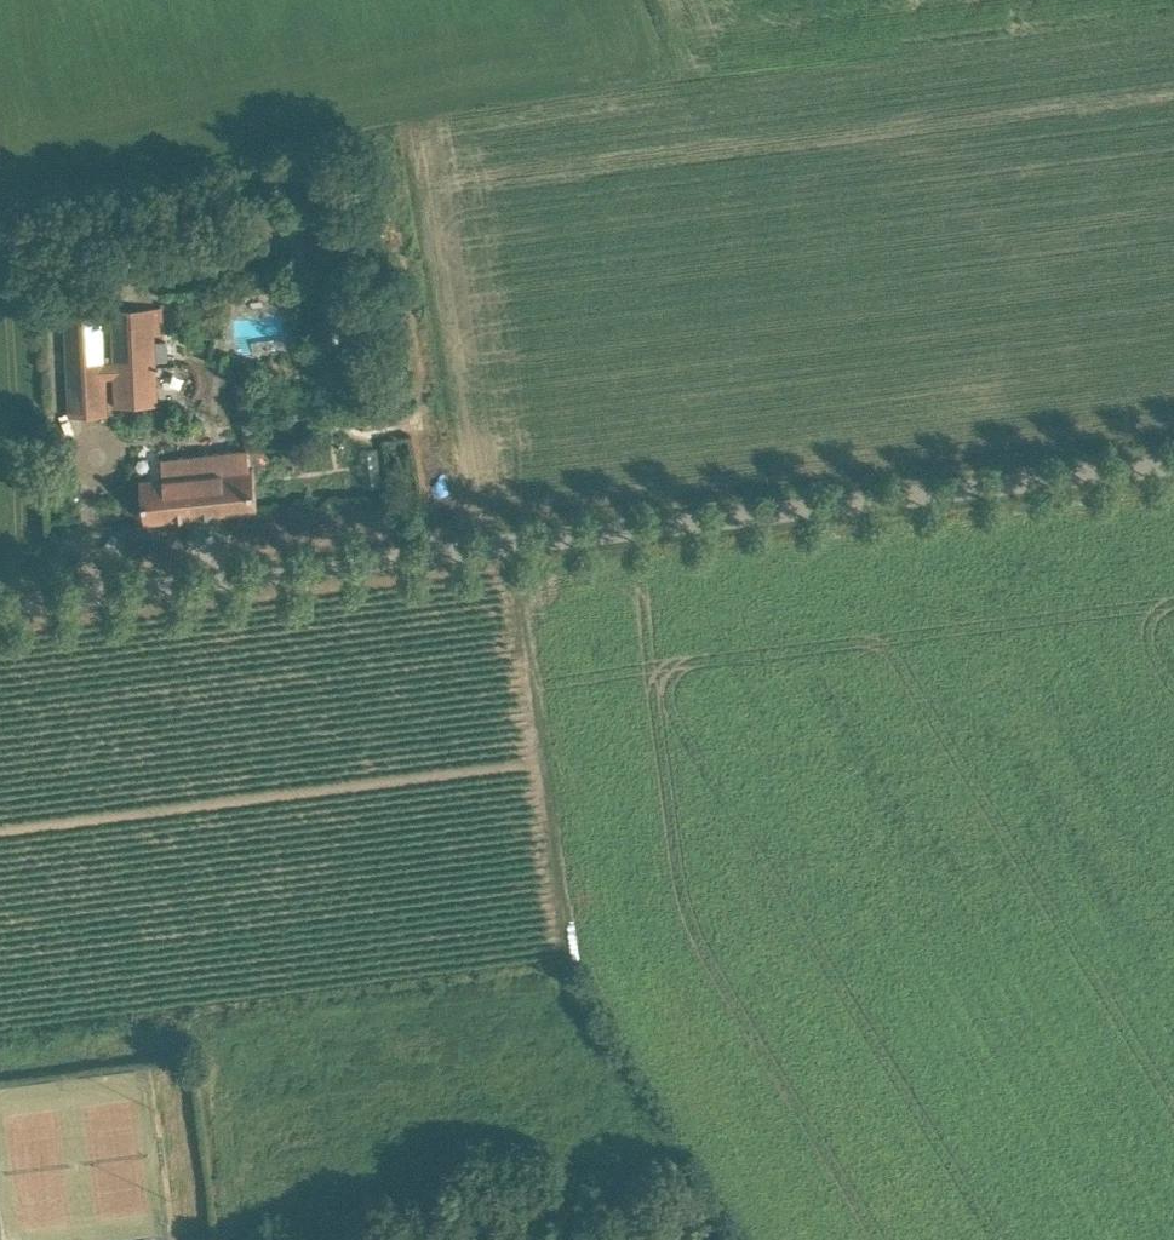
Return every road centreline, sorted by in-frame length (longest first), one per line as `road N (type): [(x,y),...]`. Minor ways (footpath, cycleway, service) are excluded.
road 1 (unclassified): [(0,608),(1173,465)]

